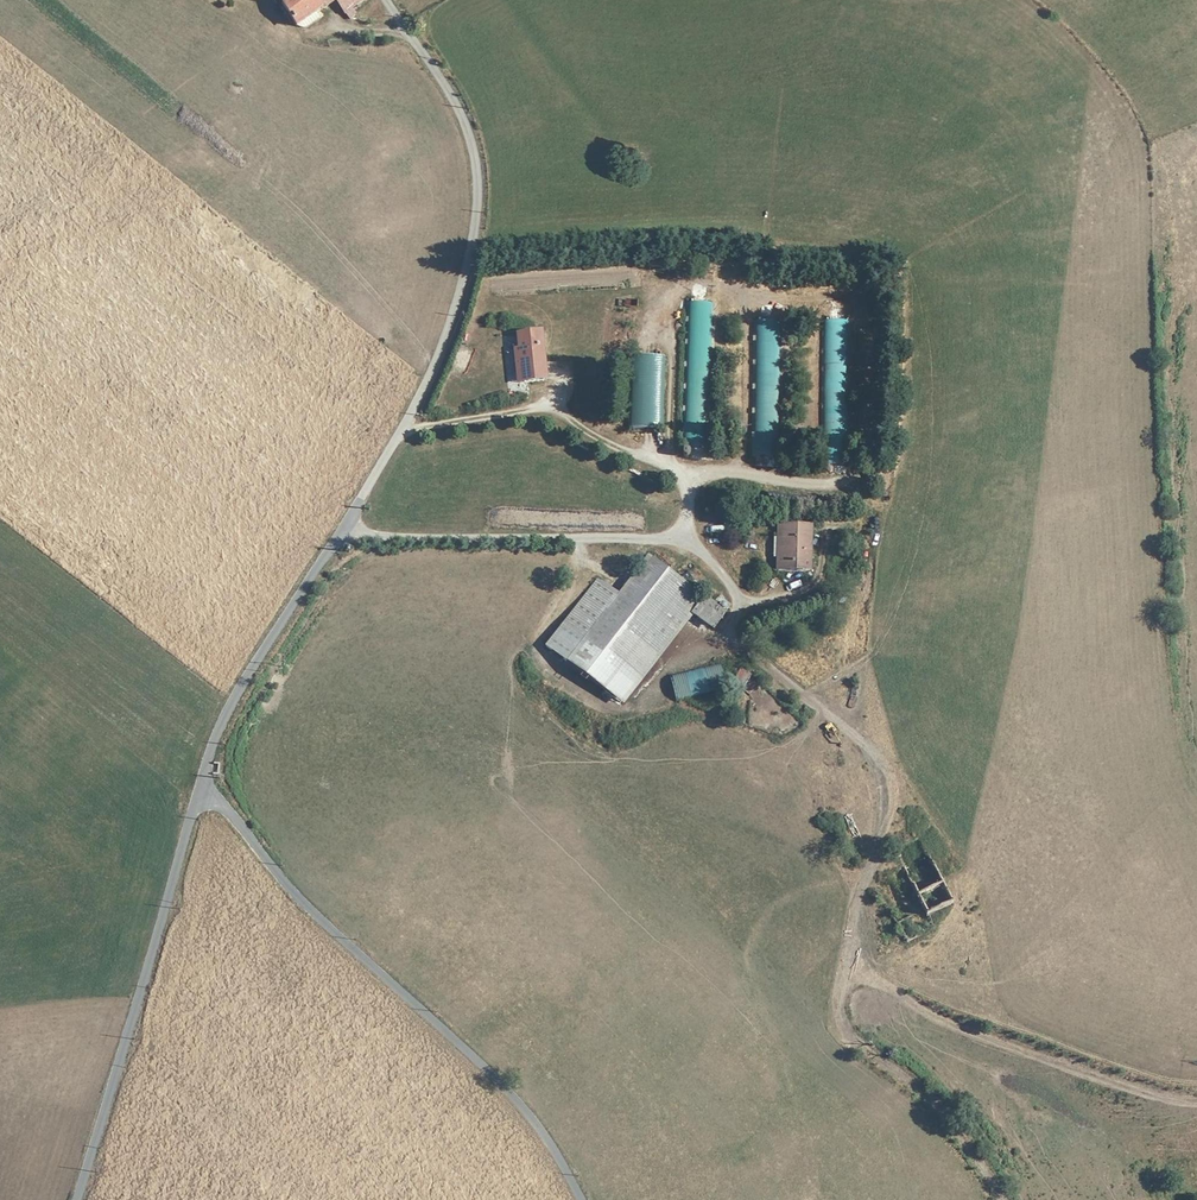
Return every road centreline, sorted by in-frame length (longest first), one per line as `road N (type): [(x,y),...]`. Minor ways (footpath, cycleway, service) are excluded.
road 1 (track): [(401,433),(545,406),(674,471),(689,487),(685,536),(739,597),(737,640),(889,768),(891,817),(856,889),(846,956),(953,1025),(1168,1097),(1196,1099)]
road 2 (unclassified): [(203,781),(235,697),(343,531),(432,371),(473,242),(473,146),(448,90),(388,0)]
road 3 (unclassified): [(582,1199),(510,1093),(309,910),(203,781)]
road 4 (unclassified): [(78,1199),(203,781)]
road 5 (track): [(343,531),(685,536)]
road 6 (track): [(846,956),(843,1023),(952,1123),(1003,1199)]

